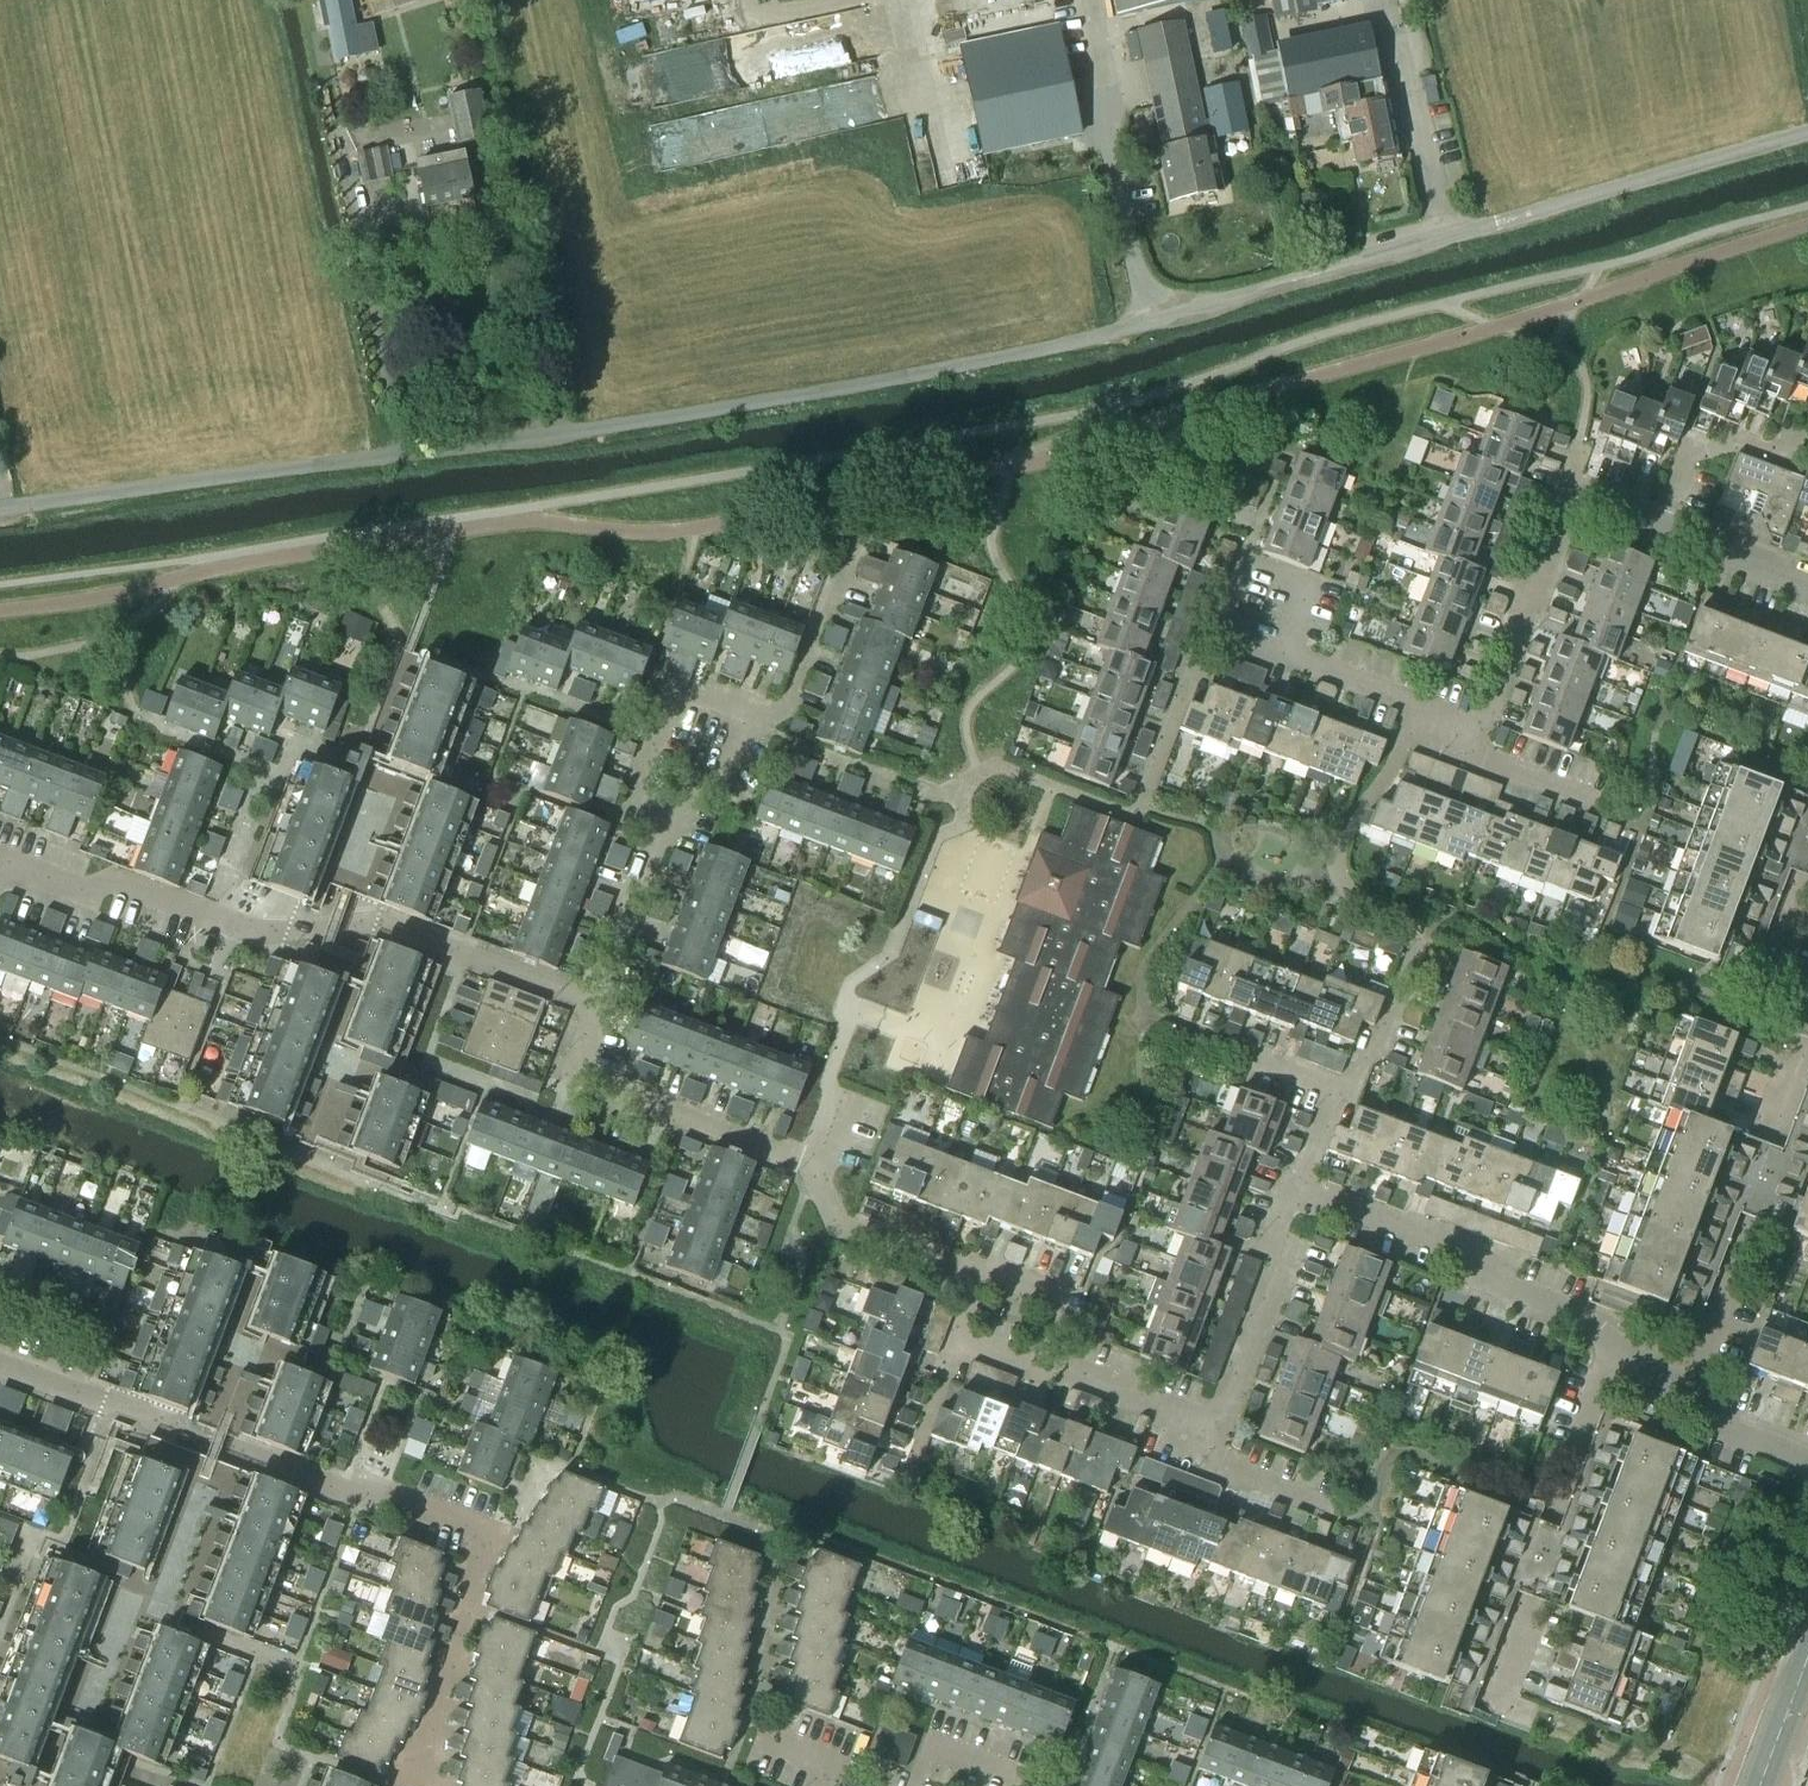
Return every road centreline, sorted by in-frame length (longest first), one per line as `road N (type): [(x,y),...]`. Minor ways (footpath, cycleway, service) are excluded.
road 1 (unclassified): [(1807,134),(1046,347),(726,406),(0,509)]
road 2 (residential): [(594,1012),(365,920),(247,929),(110,879),(83,891),(0,860)]
road 3 (residential): [(1291,1185),(1305,1171),(1337,1087),(1352,1082),(1378,1048),(1422,945),(1424,932),(1351,895),(1344,848),(1417,705)]
road 4 (residential): [(427,1785),(423,1748),(492,1550),(341,1493)]
road 5 (residential): [(1481,1712),(1617,1345)]
road 6 (residential): [(1617,1345),(1584,1317),(1494,1280),(1482,1254),(1291,1185)]
road 7 (residential): [(1682,1407),(1807,1058)]
road 8 (residential): [(341,1493),(0,1363)]
road 9 (residential): [(803,1161),(573,1074),(594,1012)]
road 10 (residential): [(1208,1461),(1280,1266),(1271,1241),(1291,1185)]
road 11 (residential): [(1569,493),(1479,735)]
road 12 (residential): [(749,721),(787,709),(865,511)]
road 13 (residential): [(594,1012),(667,795)]
road 14 (residential): [(983,1280),(841,1227),(803,1161)]
road 15 (residential): [(1417,705),(1219,627)]
road 16 (residential): [(1208,1461),(1169,1407),(1038,1365)]
road 17 (residential): [(1651,521),(1676,460),(1807,429)]
road 18 (residential): [(667,795),(650,743),(672,693),(749,721)]
road 19 (residential): [(1807,578),(1651,521)]
road 20 (residential): [(911,1785),(929,1739),(1033,1785)]
road 21 (residential): [(983,1280),(996,1275),(1061,1301),(1038,1365)]
road 22 (residential): [(1038,1365),(962,1337),(983,1280)]
road 23 (residential): [(1479,735),(1484,760),(1591,802)]
road 24 (tertiary): [(1759,1785),(1807,1659)]
road 25 (residential): [(1807,1455),(1682,1407)]
road 26 (residential): [(1765,966),(1807,847)]
road 27 (residential): [(667,795),(725,779),(749,721)]

